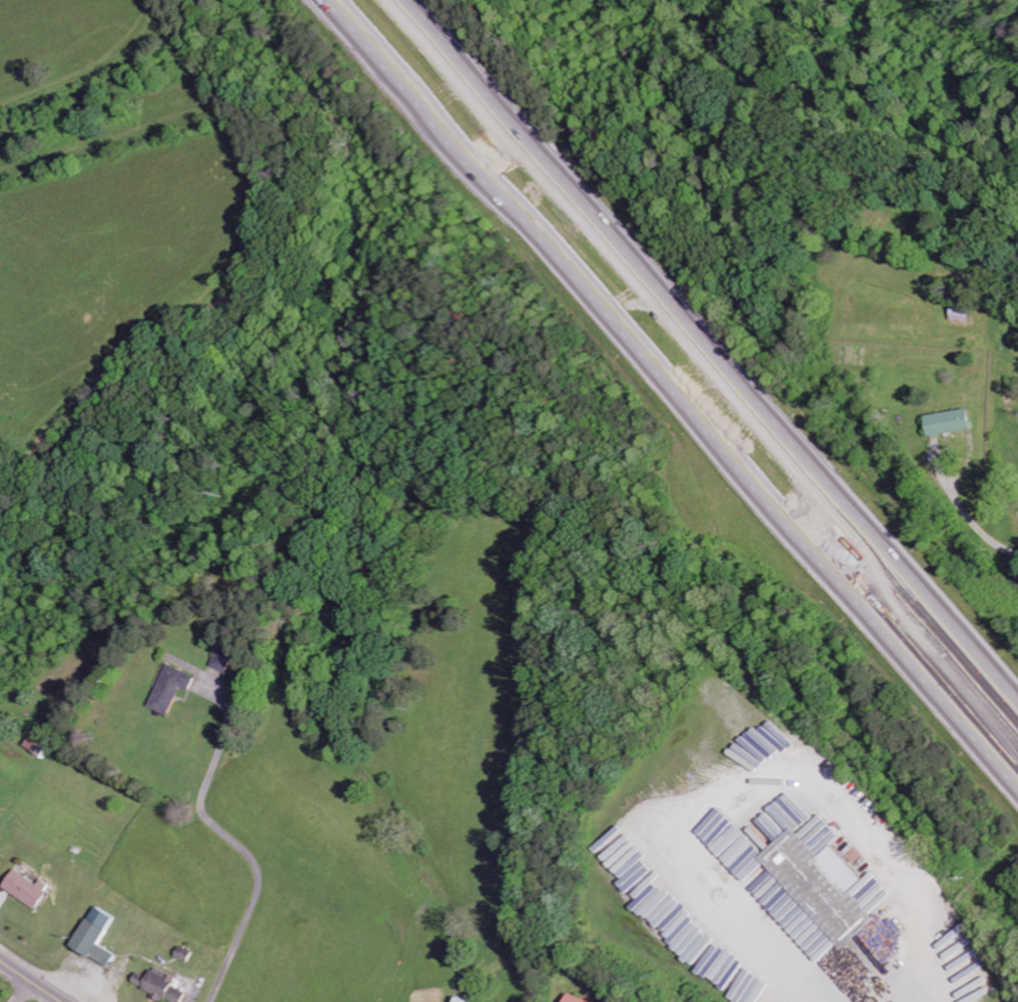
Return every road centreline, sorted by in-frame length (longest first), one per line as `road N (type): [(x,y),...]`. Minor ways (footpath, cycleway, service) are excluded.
road 1 (motorway): [(341,0),(1017,777)]
road 2 (motorway): [(1017,710),(399,0)]

